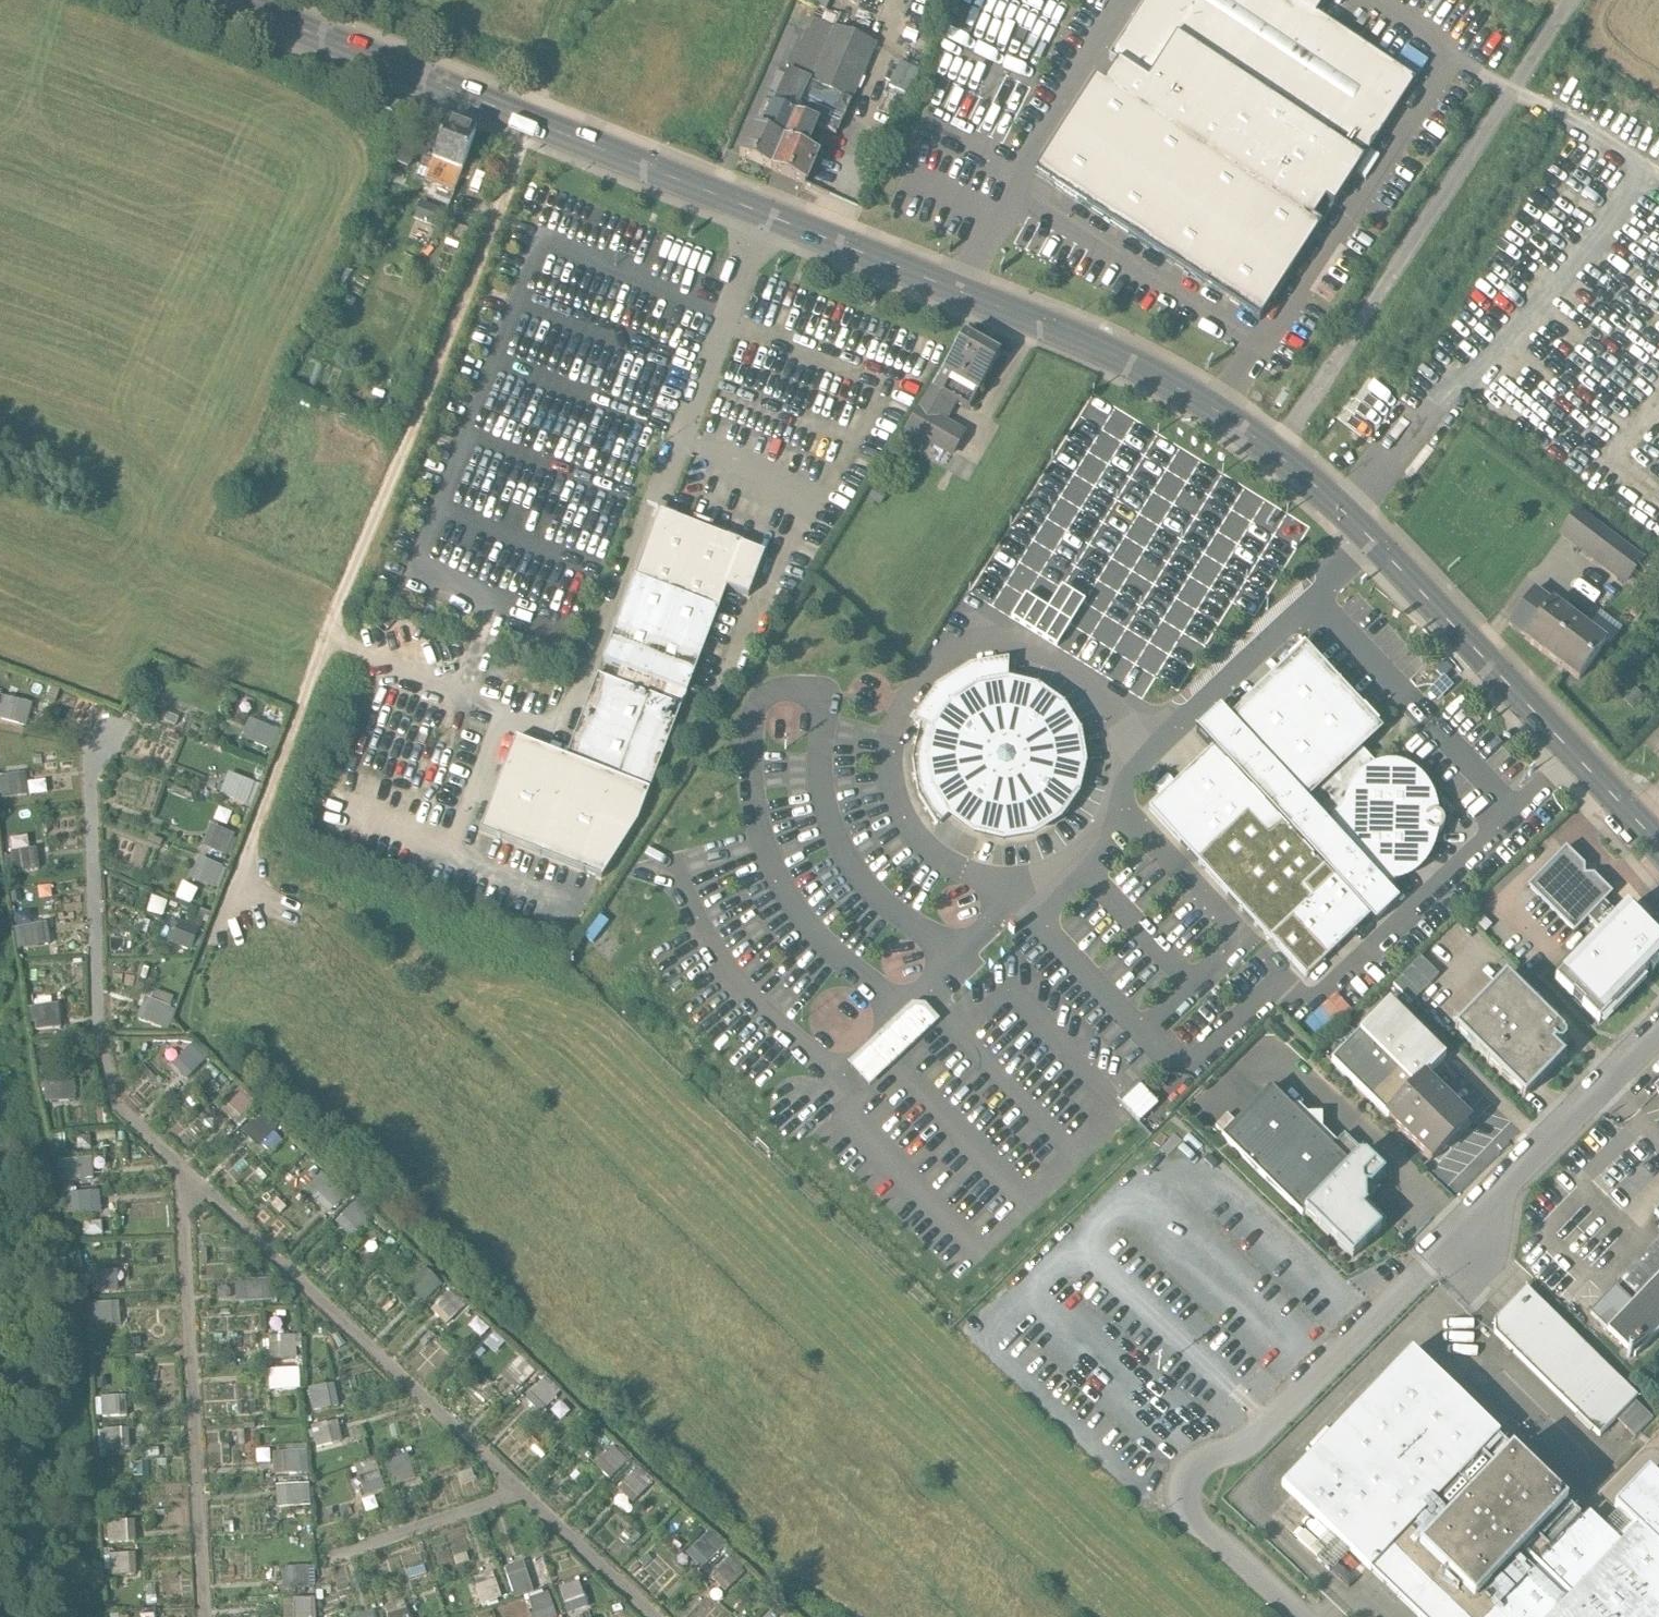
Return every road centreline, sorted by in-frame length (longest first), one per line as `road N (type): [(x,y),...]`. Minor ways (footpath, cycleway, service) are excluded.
road 1 (tertiary): [(234,0),(1105,349),(1216,414),(1332,499),(1658,843)]
road 2 (track): [(1275,452),(1570,0)]
road 3 (unclassified): [(1453,1242),(1658,1031)]

